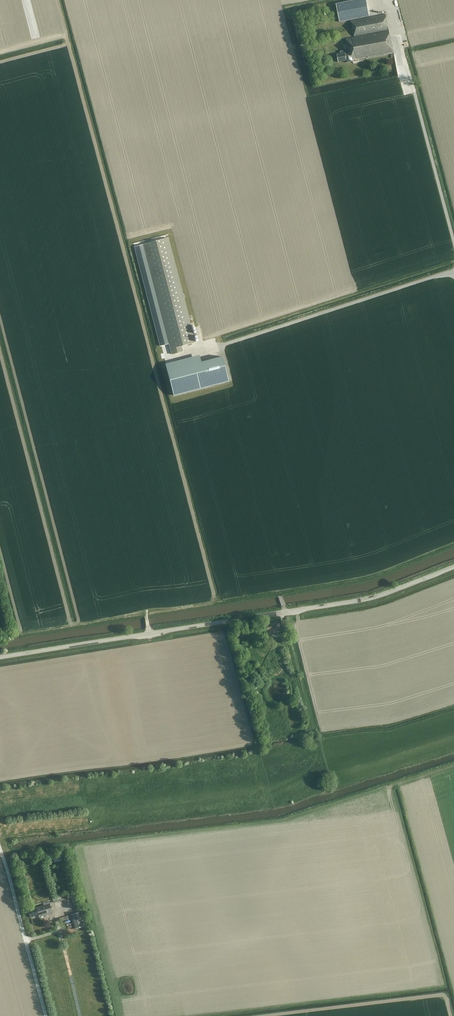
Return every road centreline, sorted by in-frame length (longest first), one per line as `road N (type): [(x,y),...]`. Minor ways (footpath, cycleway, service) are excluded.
road 1 (unclassified): [(0,658),(357,602),(453,568)]
road 2 (track): [(0,848),(47,1015)]
road 3 (unclassified): [(453,242),(409,75)]

